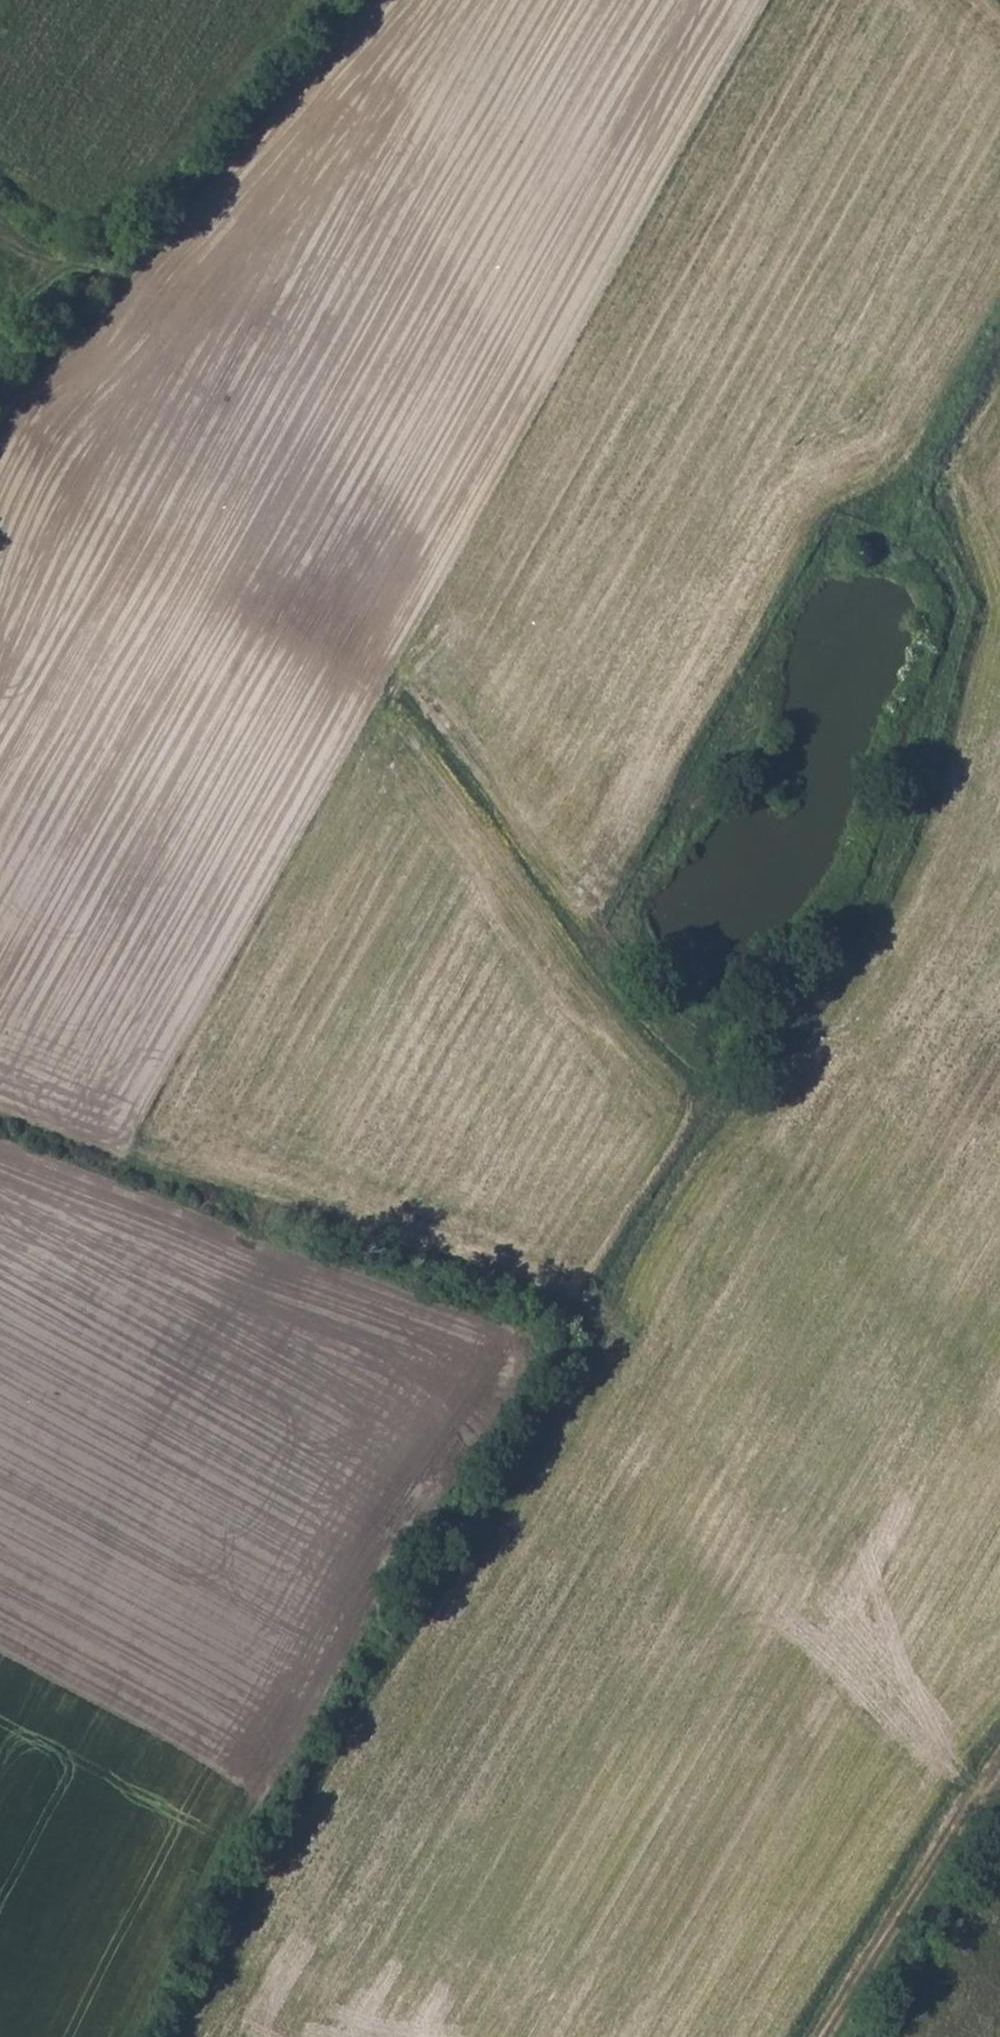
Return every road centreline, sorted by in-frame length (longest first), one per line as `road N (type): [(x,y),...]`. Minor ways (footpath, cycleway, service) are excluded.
road 1 (track): [(999,1772),(971,1804),(825,2036)]

